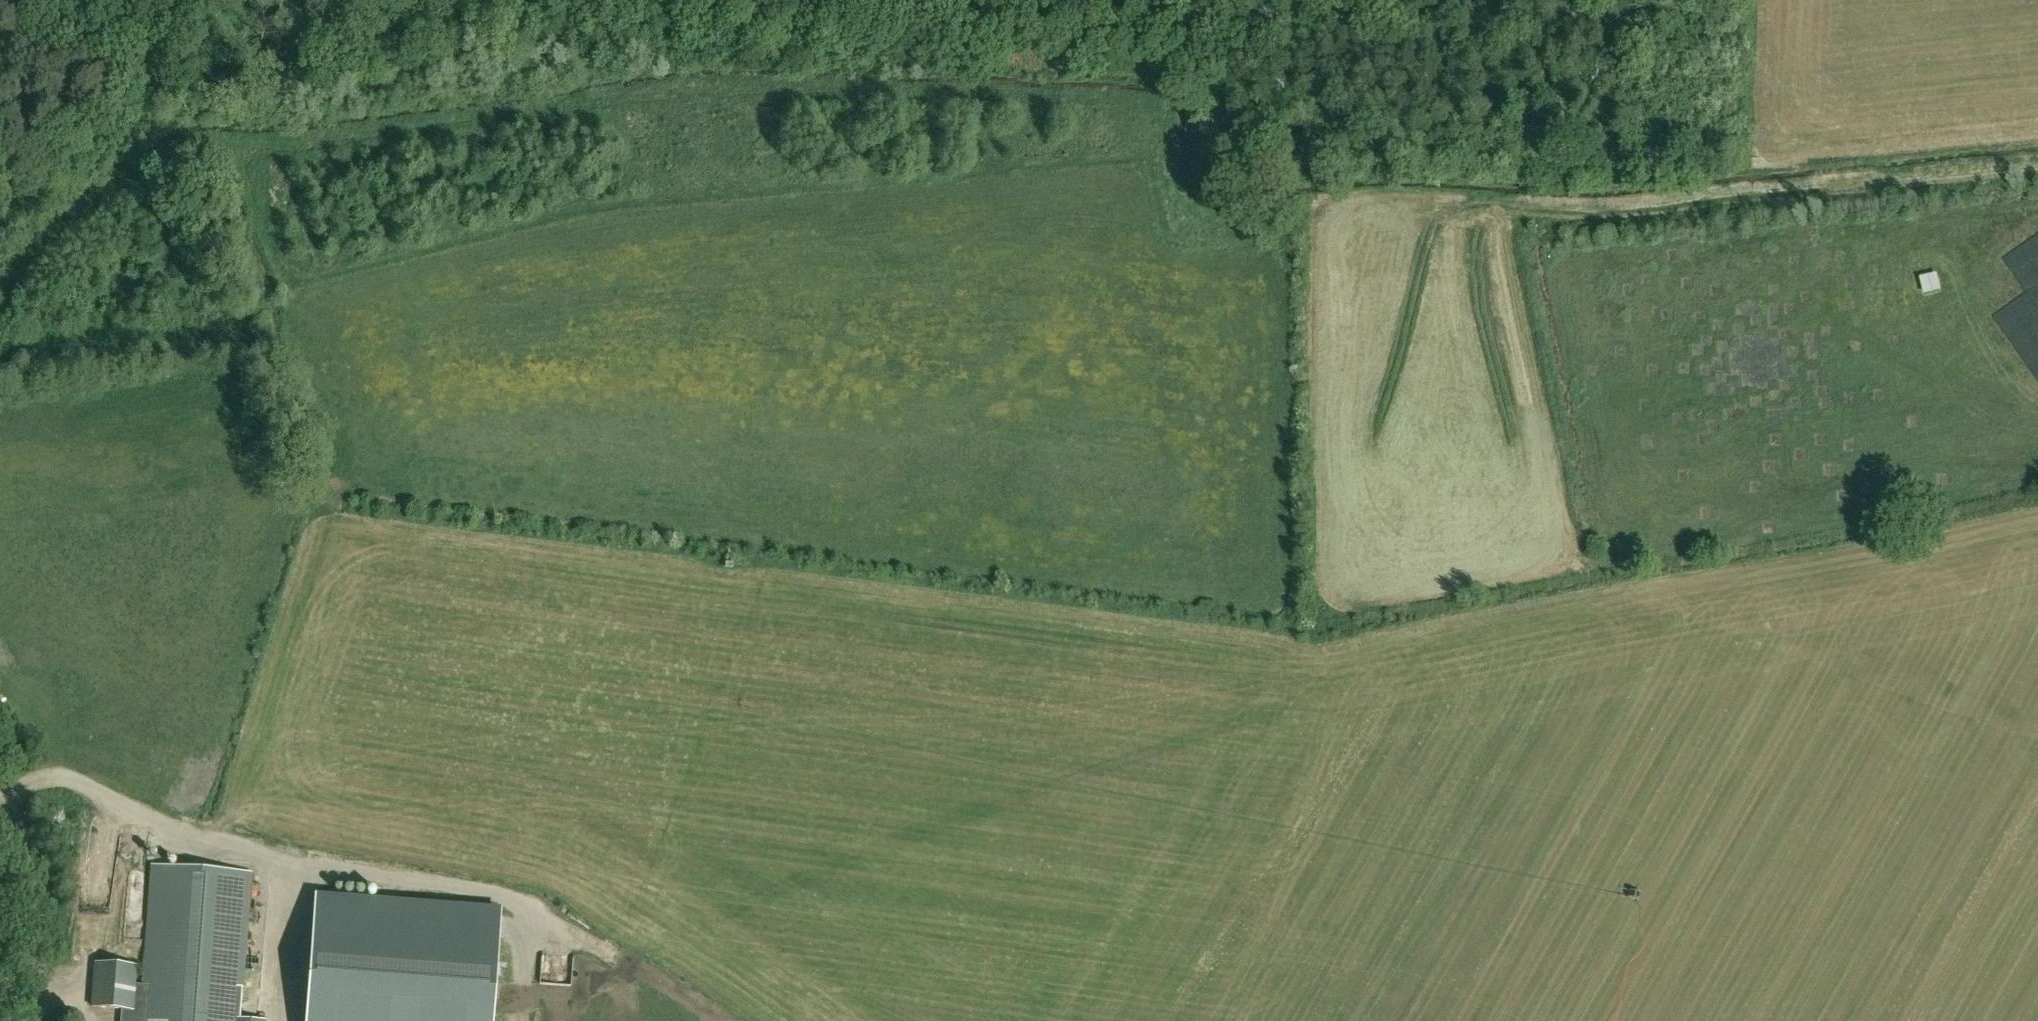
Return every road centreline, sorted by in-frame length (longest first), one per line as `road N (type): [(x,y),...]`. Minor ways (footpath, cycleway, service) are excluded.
road 1 (unclassified): [(35,1020),(41,888),(34,856),(0,805)]

